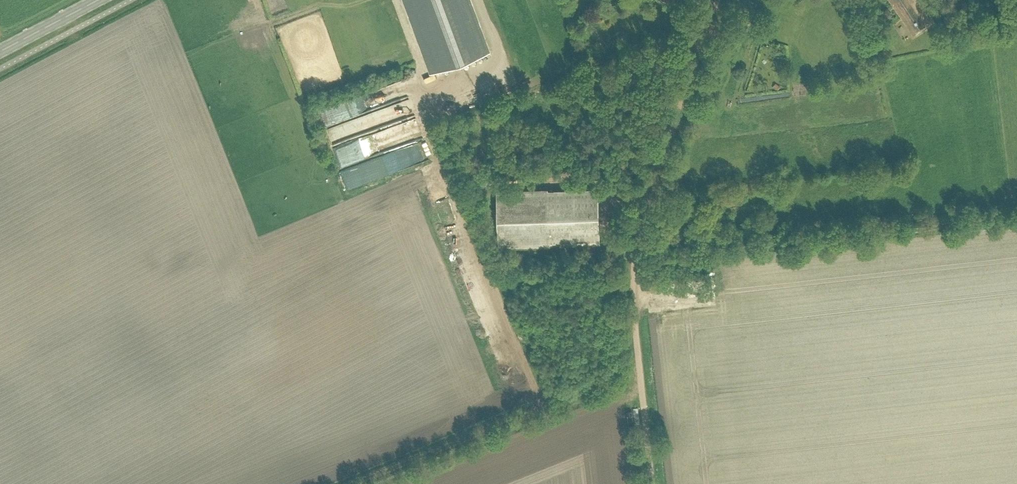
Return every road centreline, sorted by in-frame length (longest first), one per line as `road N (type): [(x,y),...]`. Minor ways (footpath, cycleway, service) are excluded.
road 1 (unclassified): [(652,483),(634,257),(718,0)]
road 2 (track): [(1016,216),(634,257)]
road 3 (track): [(639,371),(354,483)]

